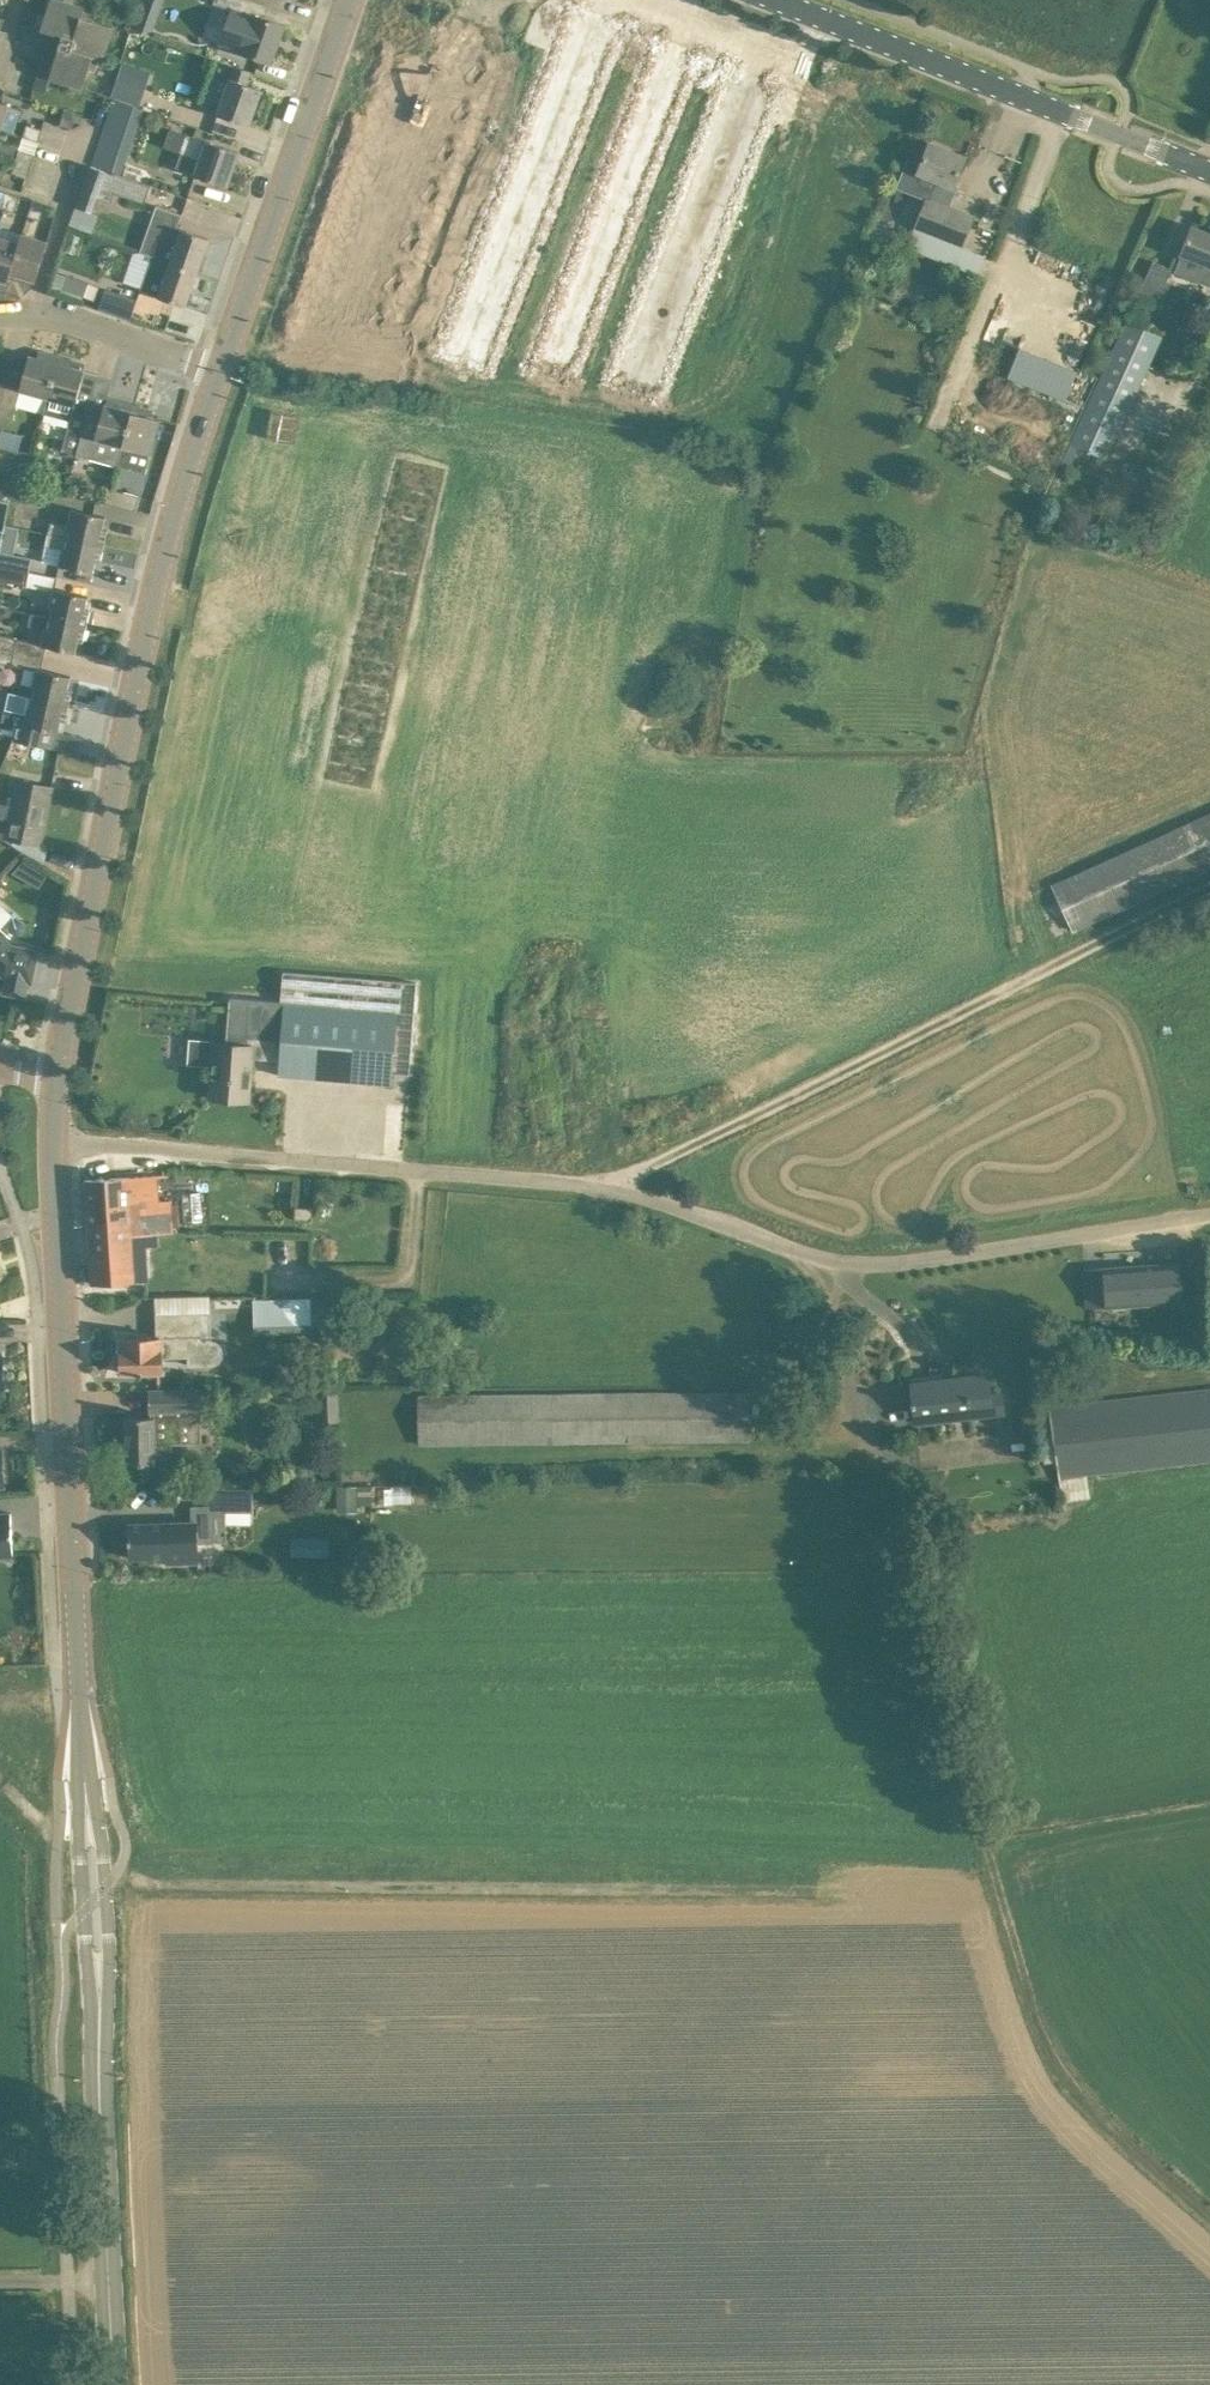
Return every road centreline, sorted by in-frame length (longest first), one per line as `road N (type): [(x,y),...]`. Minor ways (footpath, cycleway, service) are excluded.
road 1 (track): [(1209,2201),(1072,2080),(978,1812),(832,1261)]
road 2 (track): [(604,1187),(1209,888)]
road 3 (secondary): [(88,1811),(58,1143)]
road 4 (unclassified): [(604,1187),(704,1213),(832,1261),(911,1261),(1209,1210)]
road 5 (residential): [(532,298),(765,361),(911,52)]
road 6 (residential): [(604,1187),(657,870),(402,831)]
road 7 (residential): [(402,831),(532,298)]
road 8 (unclassified): [(58,1143),(604,1187)]
road 9 (secondary): [(115,788),(223,369)]
road 10 (secondary): [(111,2384),(100,1983)]
road 11 (secondary): [(223,369),(349,0)]
road 12 (tertiary): [(1209,171),(911,52)]
road 13 (secondary): [(58,1076),(115,788)]
road 14 (residential): [(402,831),(115,788)]
road 15 (residential): [(0,315),(95,324),(223,369)]
road 16 (secondary): [(100,1983),(109,1933),(103,1852),(88,1811)]
road 17 (secondary): [(88,1811),(83,1910),(100,1983)]
road 18 (tertiary): [(911,52),(778,0)]

